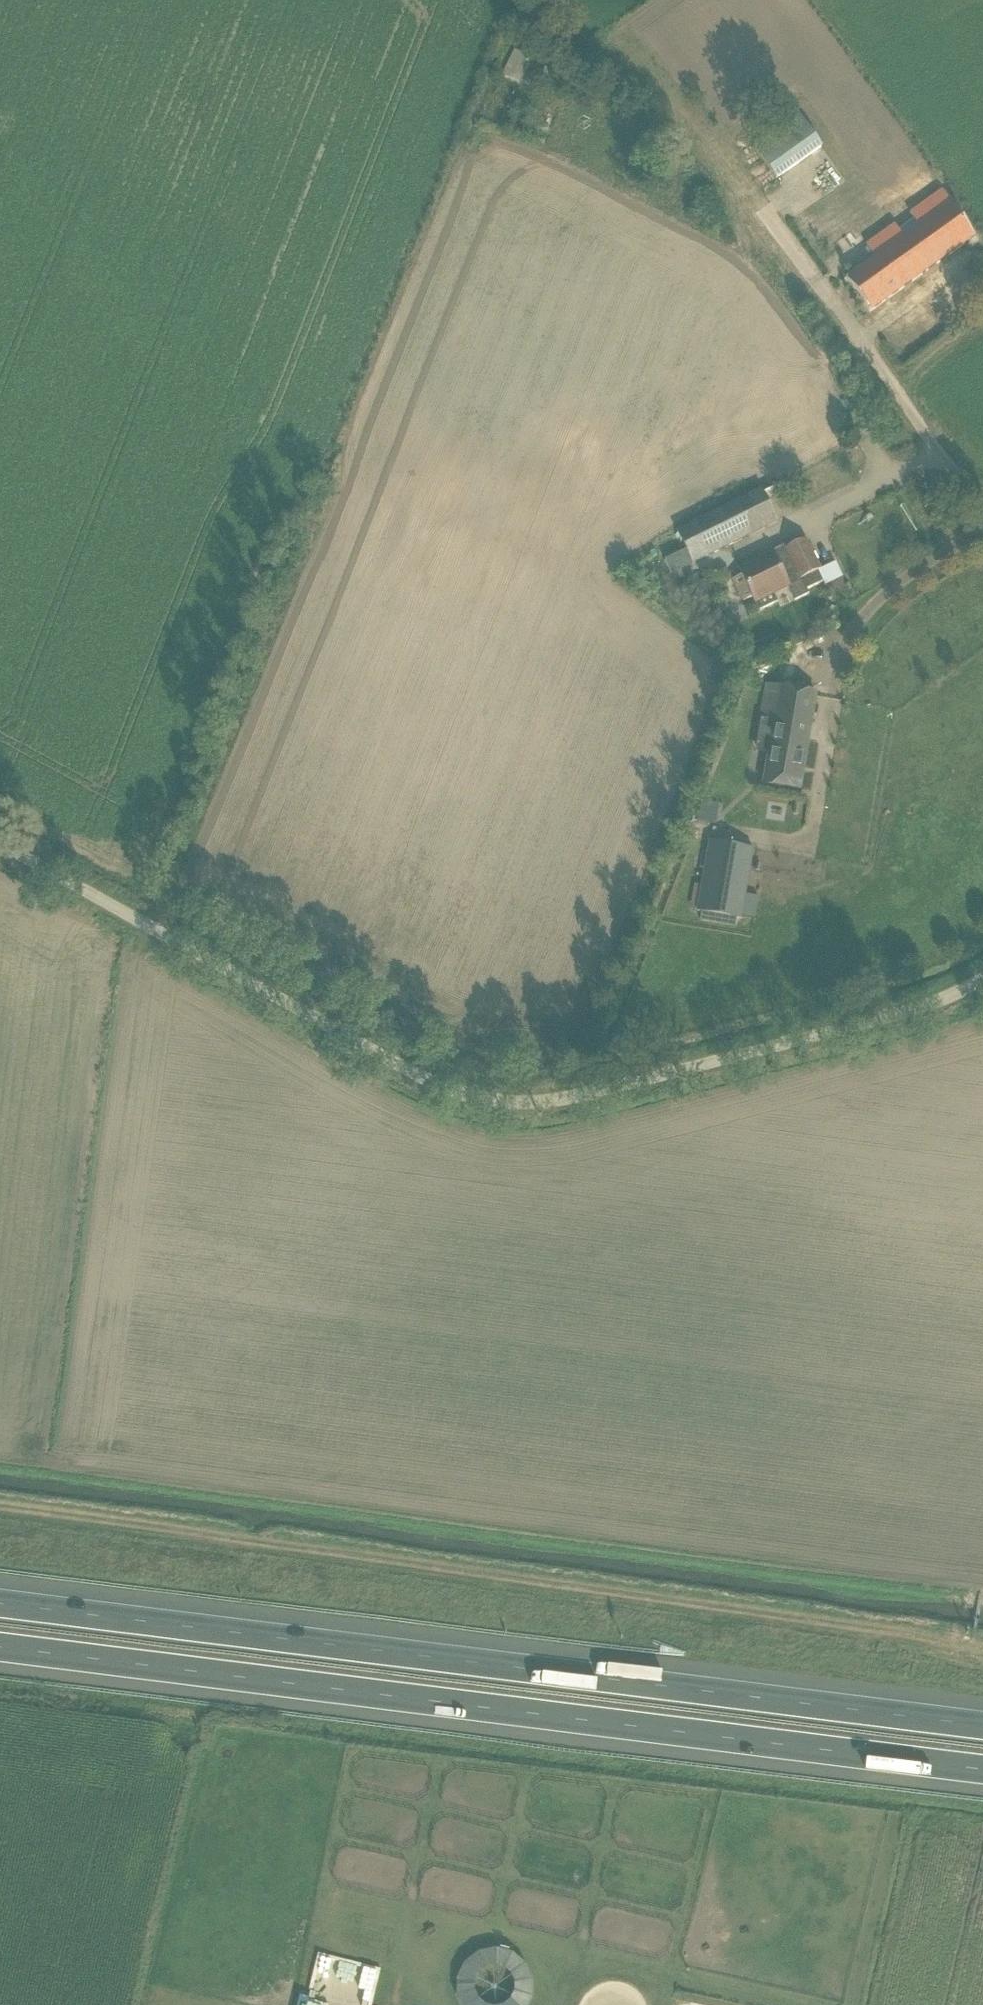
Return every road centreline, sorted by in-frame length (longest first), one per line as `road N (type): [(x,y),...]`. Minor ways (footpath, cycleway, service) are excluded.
road 1 (unclassified): [(0,856),(471,1115),(577,1115),(835,1056),(949,1015),(982,994)]
road 2 (motorway): [(0,1654),(982,1776)]
road 3 (motorway): [(982,1724),(0,1603)]
road 4 (unclassified): [(982,500),(920,434),(834,316)]

